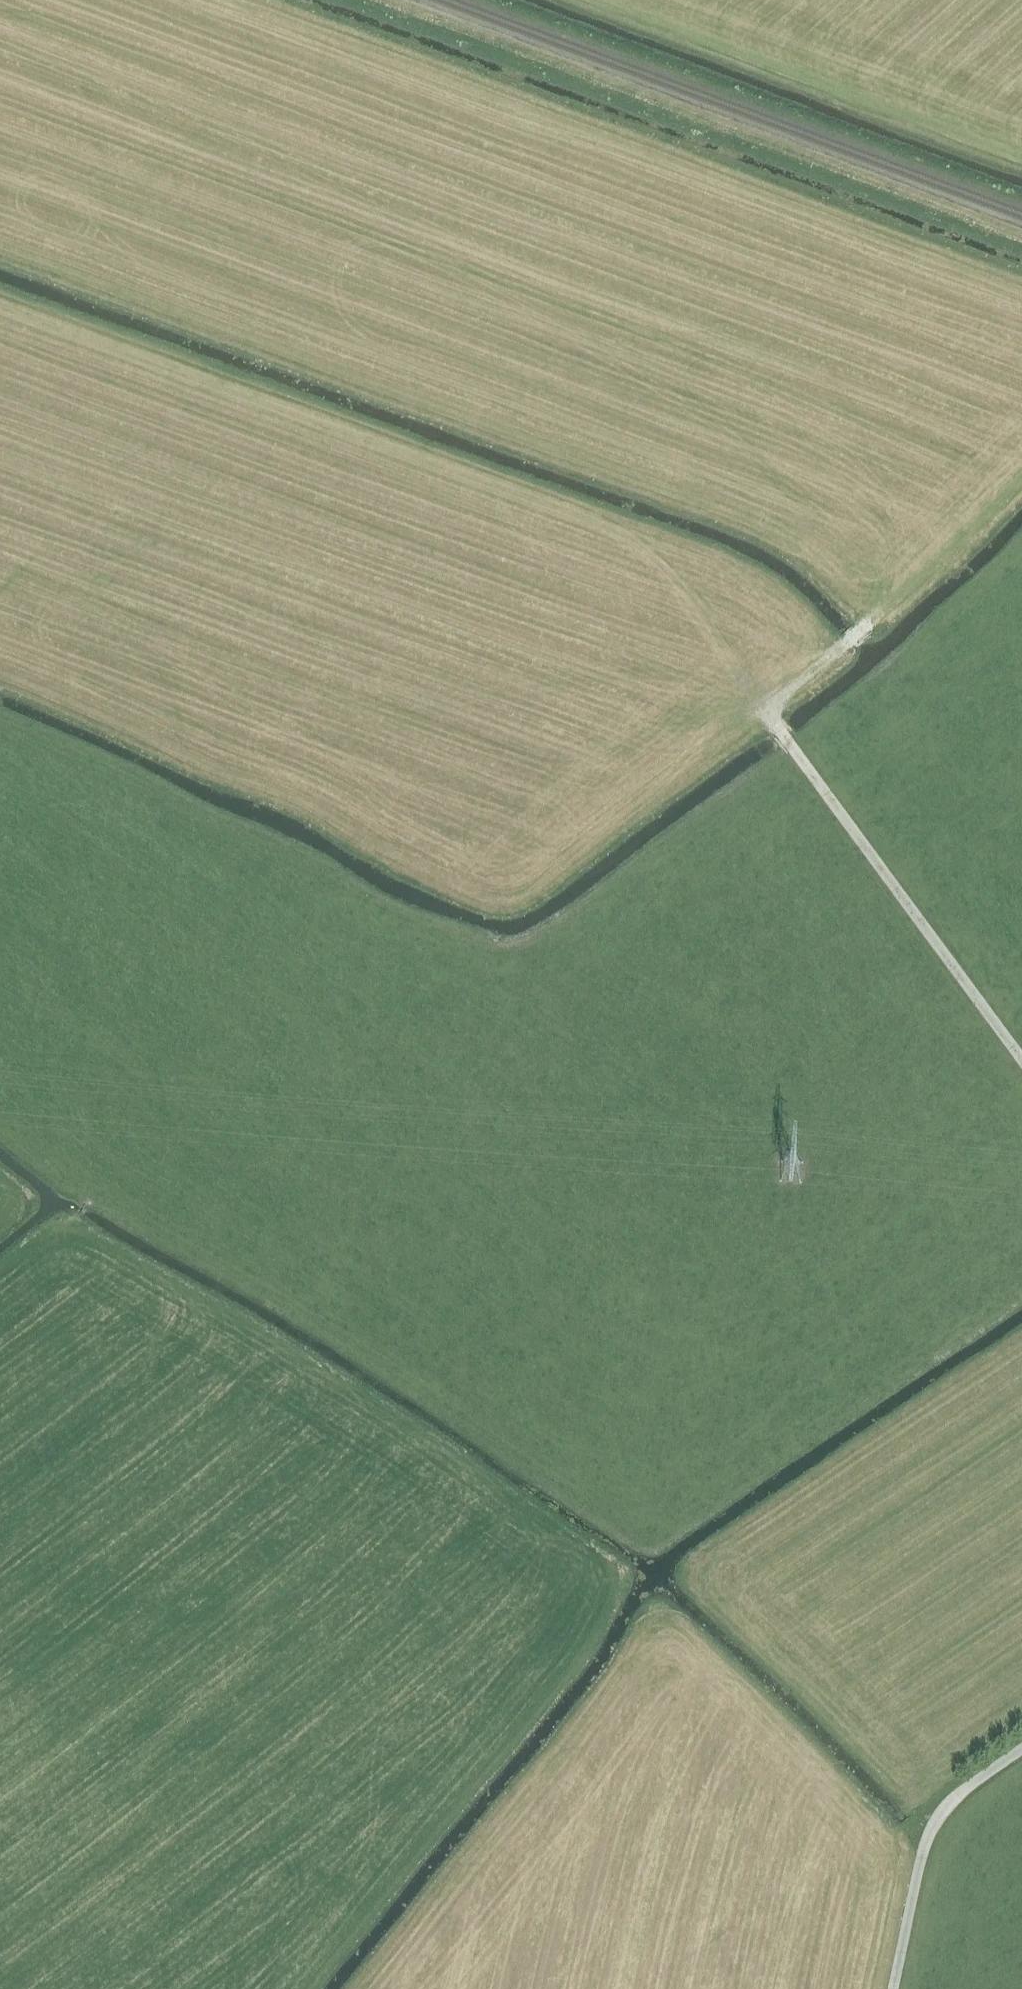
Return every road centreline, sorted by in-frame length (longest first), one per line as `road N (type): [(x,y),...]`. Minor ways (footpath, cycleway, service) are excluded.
road 1 (track): [(872,618),(764,709),(1021,1059)]
road 2 (unclassified): [(892,1988),(932,1825),(964,1788),(1021,1747)]

